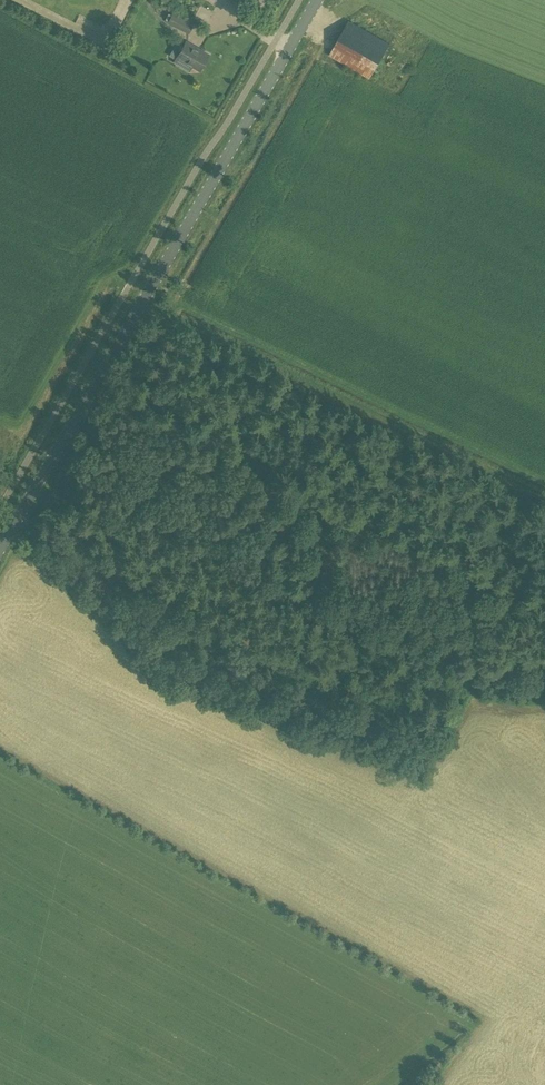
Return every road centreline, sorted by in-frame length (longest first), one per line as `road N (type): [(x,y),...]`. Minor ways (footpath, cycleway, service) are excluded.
road 1 (secondary): [(0,549),(318,0)]

